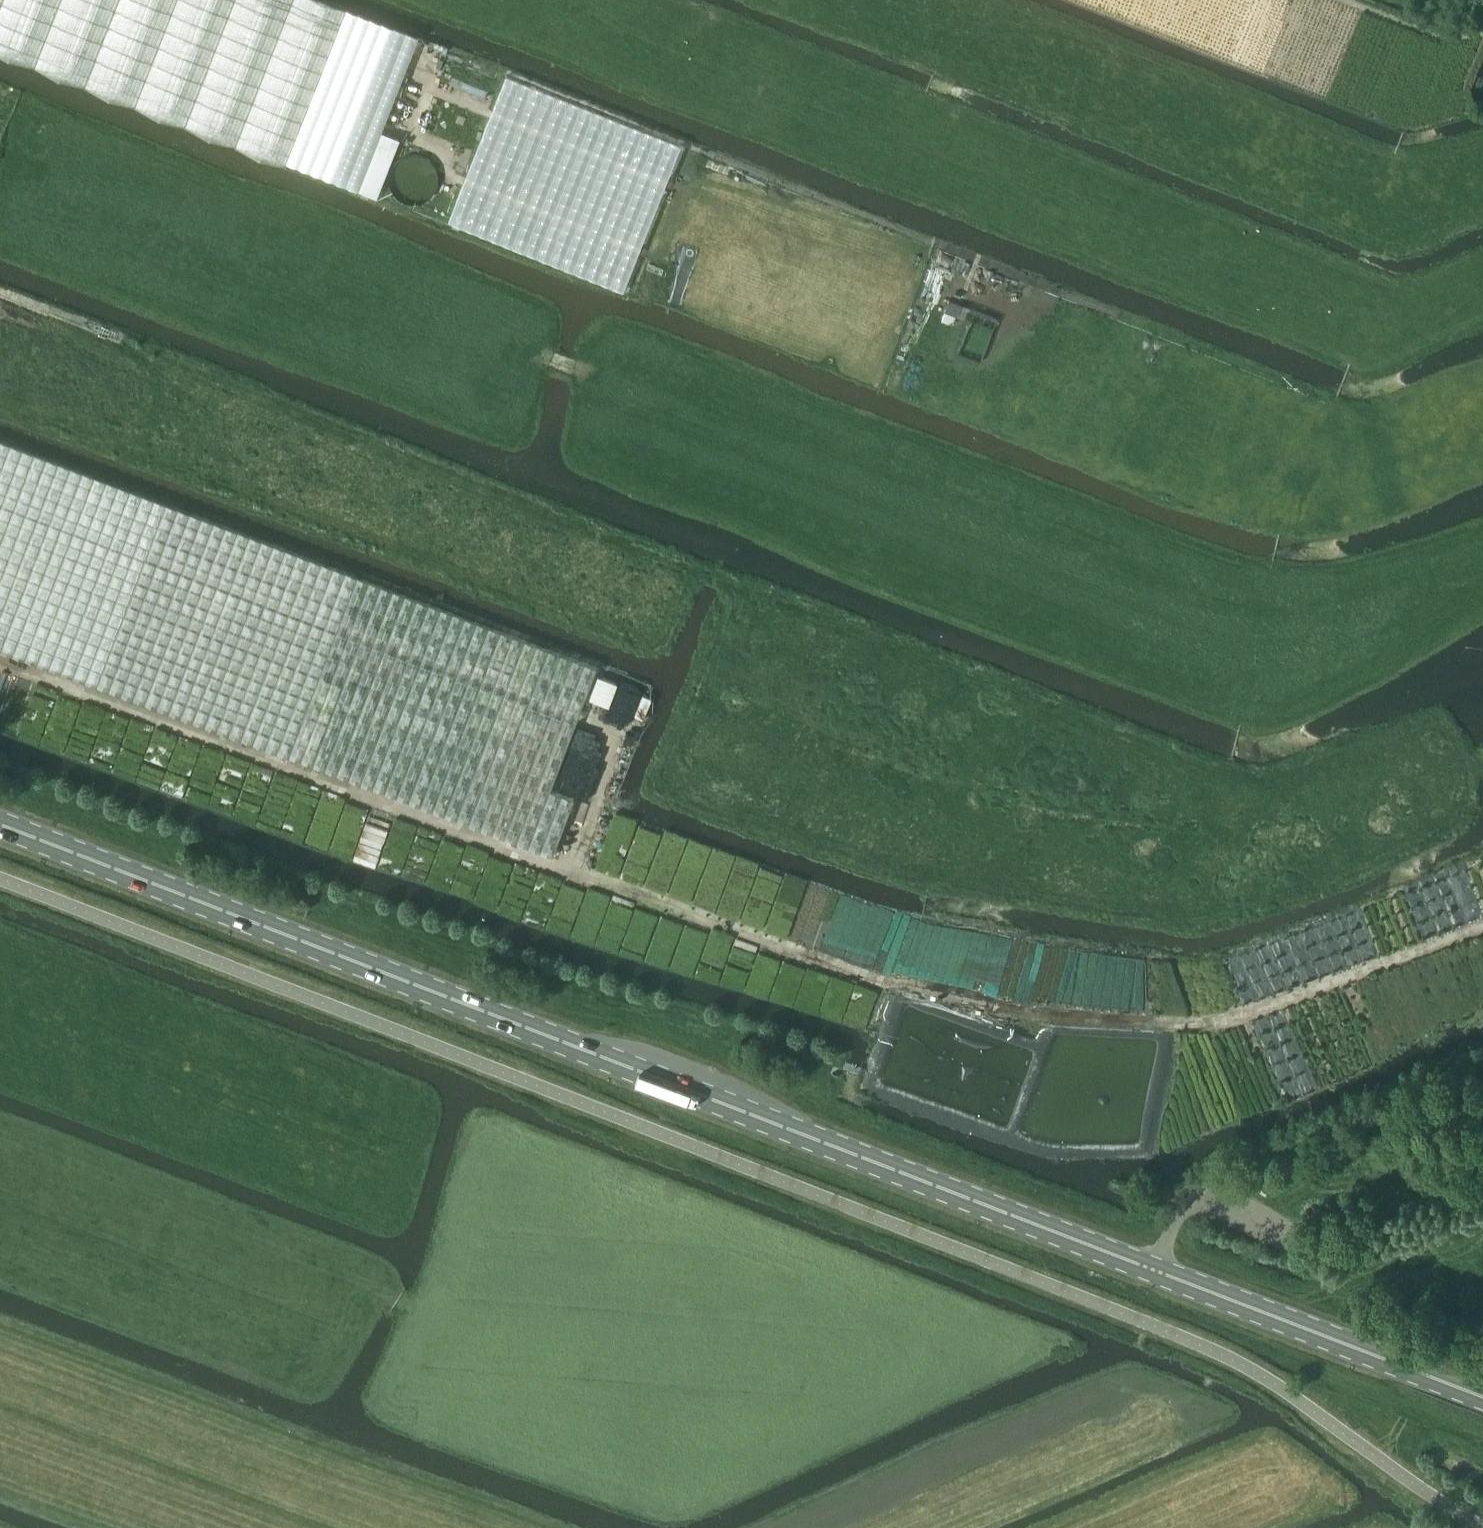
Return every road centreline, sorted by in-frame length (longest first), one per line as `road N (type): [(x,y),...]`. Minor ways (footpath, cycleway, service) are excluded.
road 1 (primary): [(1482,1399),(0,824)]

